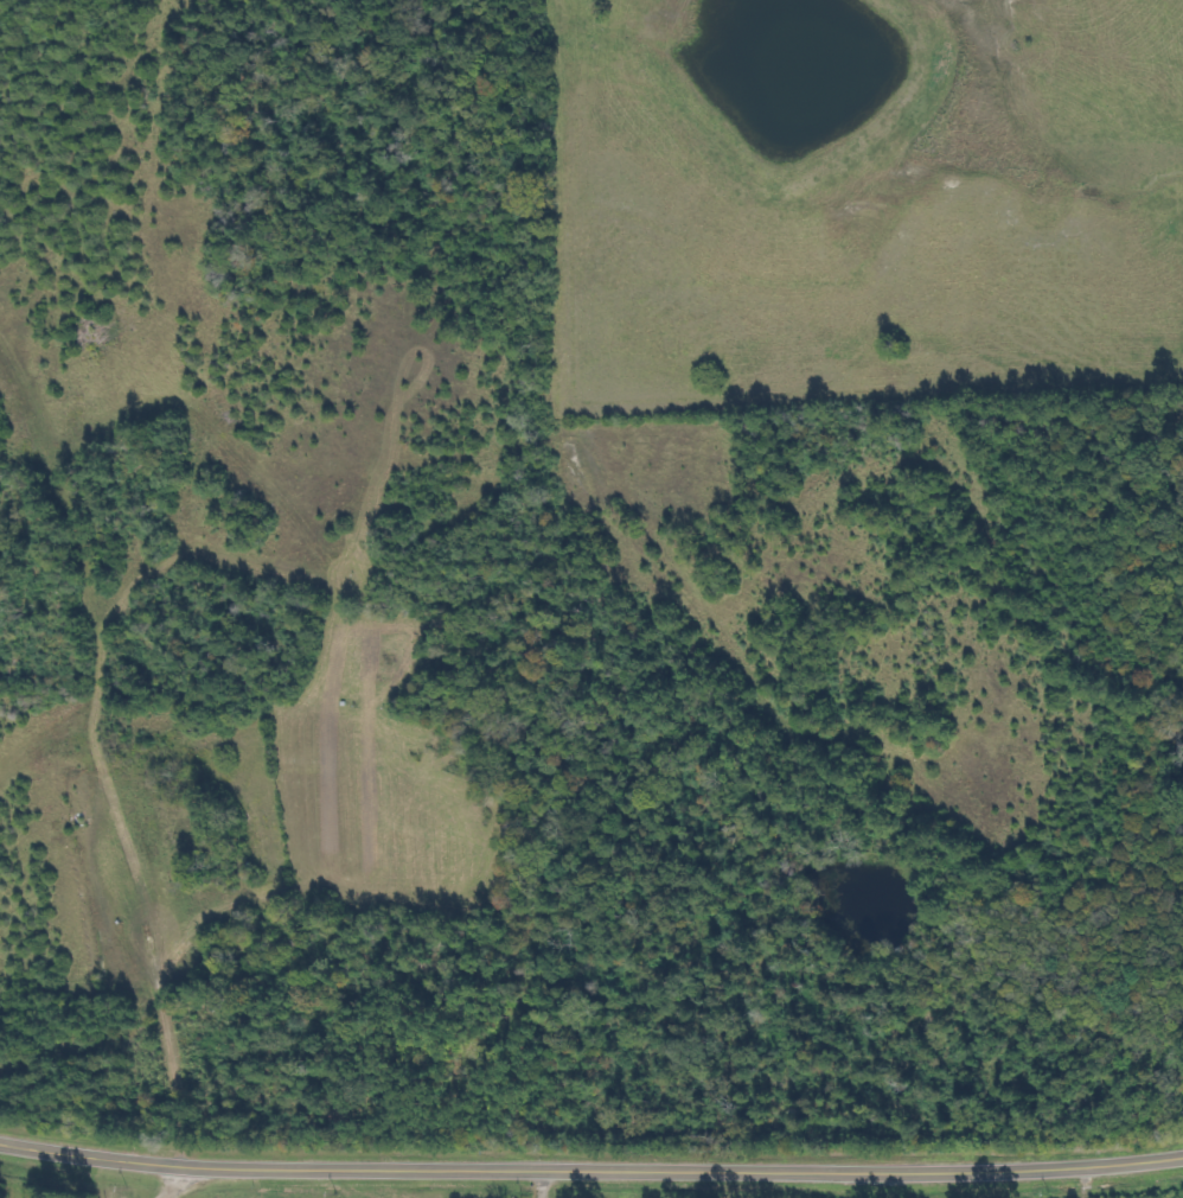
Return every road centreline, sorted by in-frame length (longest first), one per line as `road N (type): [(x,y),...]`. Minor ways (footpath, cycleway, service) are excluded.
road 1 (secondary): [(1182,1159),(923,1174),(263,1171),(0,1146)]

